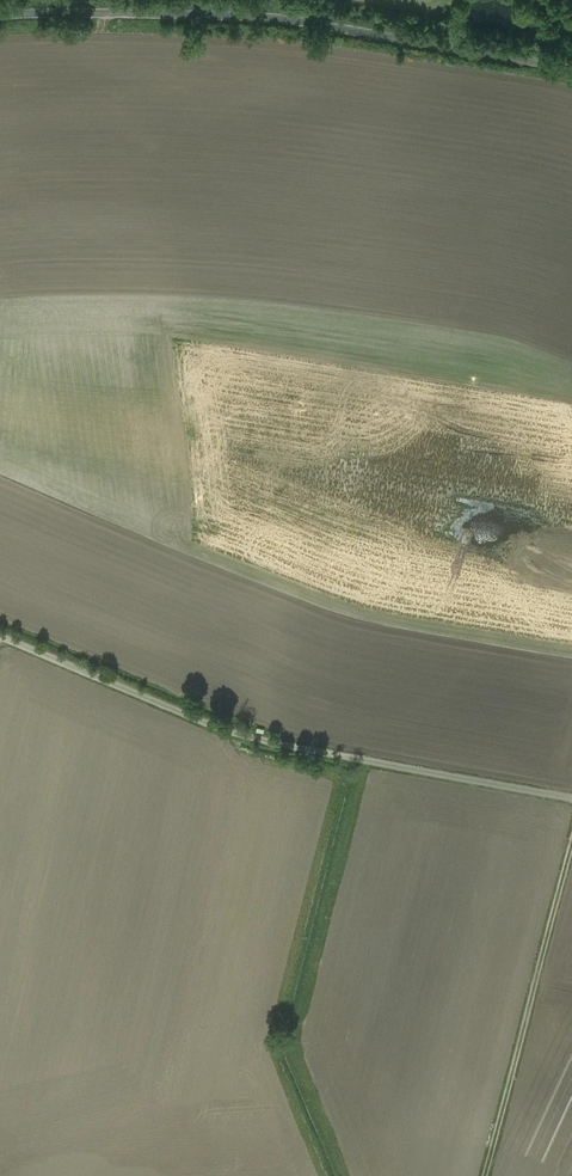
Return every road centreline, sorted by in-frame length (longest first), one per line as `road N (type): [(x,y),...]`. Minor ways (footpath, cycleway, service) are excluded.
road 1 (unclassified): [(0,632),(250,739),(571,798)]
road 2 (unclassified): [(571,63),(280,23),(50,7),(0,15)]
road 3 (track): [(486,1175),(571,842)]

